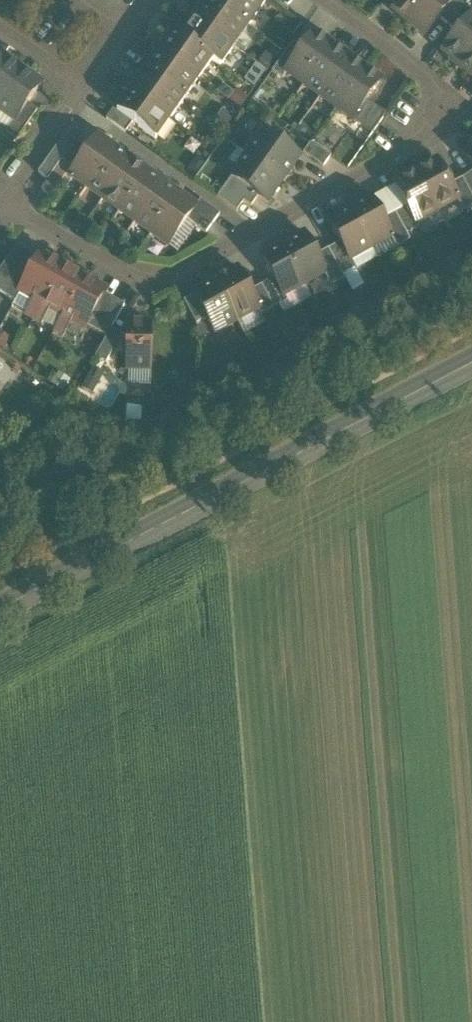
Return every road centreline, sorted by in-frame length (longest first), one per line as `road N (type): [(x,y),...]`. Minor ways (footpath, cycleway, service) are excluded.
road 1 (residential): [(1,203),(126,275),(171,277),(430,134),(443,104),(419,69),(327,4)]
road 2 (secondary): [(471,362),(0,609)]
road 3 (residential): [(80,92),(1,203)]

